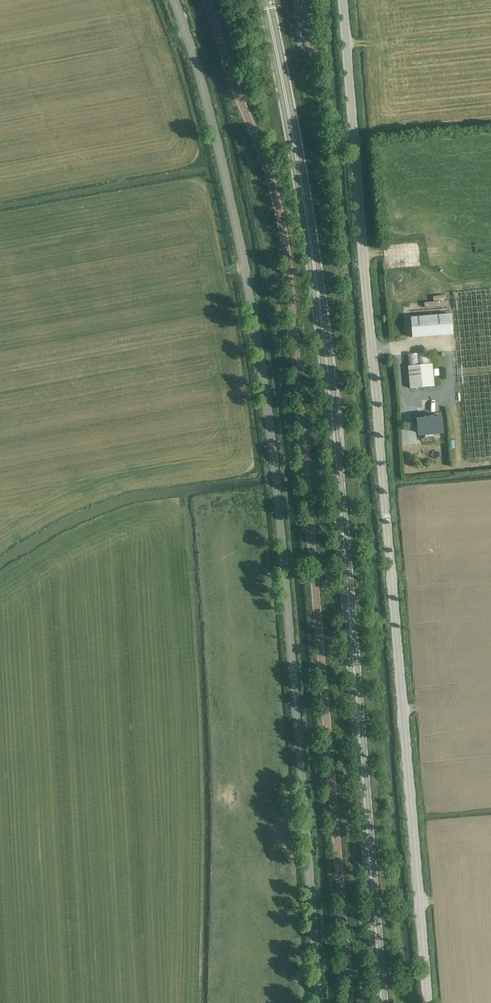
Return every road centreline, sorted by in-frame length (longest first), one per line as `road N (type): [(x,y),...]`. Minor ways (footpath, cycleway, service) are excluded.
road 1 (unclassified): [(319,1002),(288,607),(250,292),(208,101),(171,0)]
road 2 (tertiary): [(382,1002),(329,383),(295,125),(266,0)]
road 3 (unclassified): [(430,1002),(343,0)]

